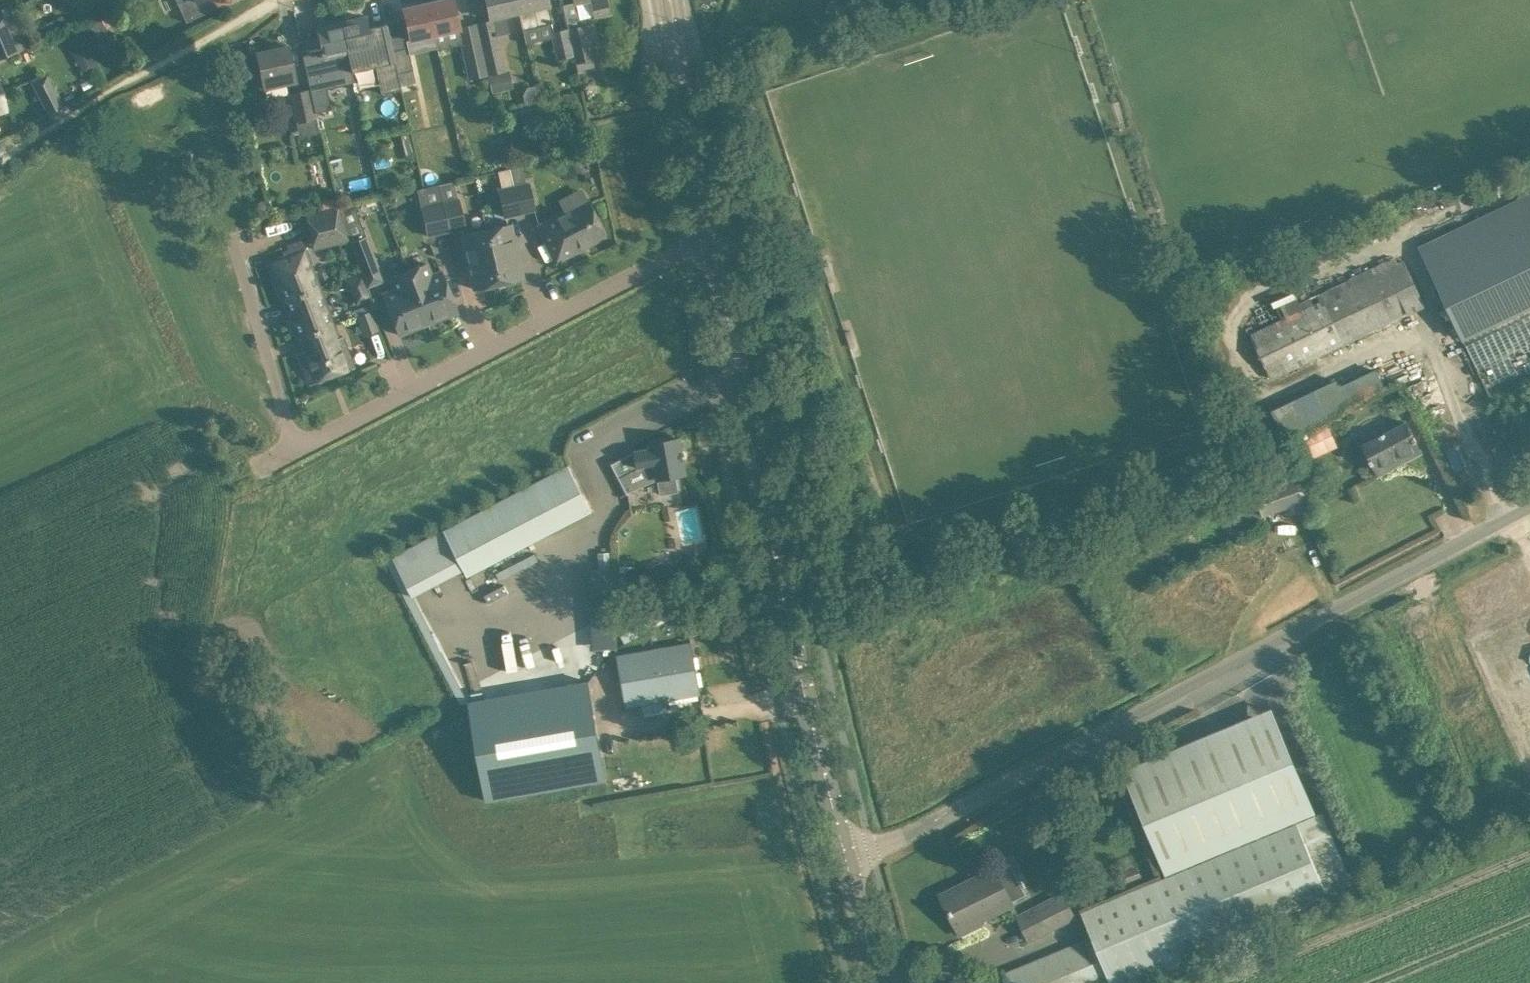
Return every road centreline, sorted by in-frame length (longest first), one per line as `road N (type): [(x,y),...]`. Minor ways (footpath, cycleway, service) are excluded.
road 1 (unclassified): [(847,853),(902,837),(1529,506)]
road 2 (residential): [(712,240),(297,453),(239,251)]
road 3 (secondary): [(847,853),(762,500),(712,240)]
road 4 (secondary): [(712,240),(667,0)]
road 5 (secondary): [(878,982),(847,853)]

